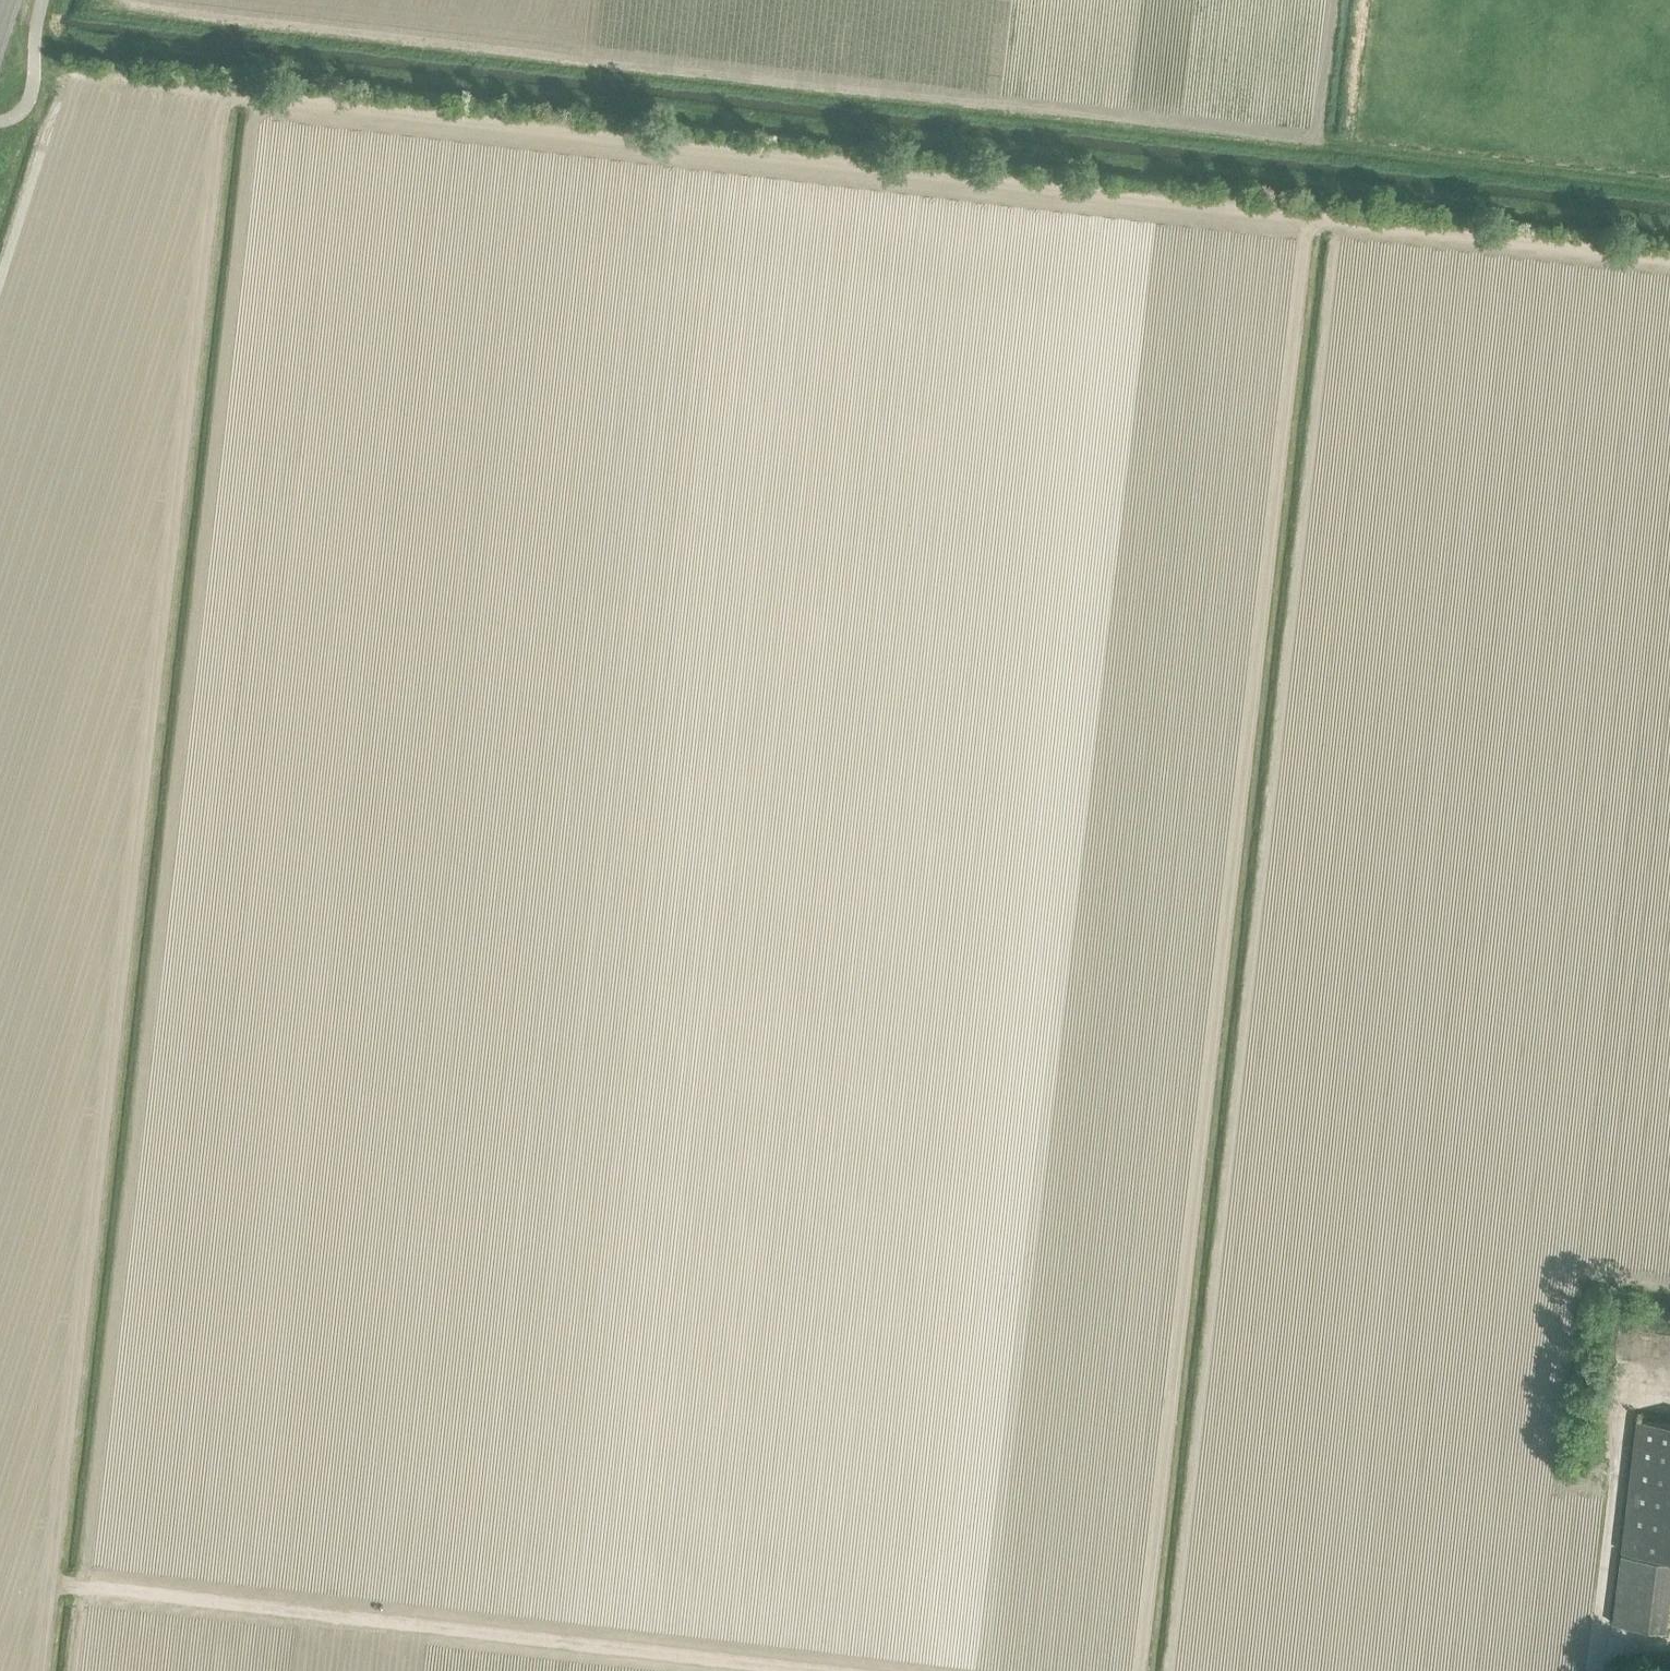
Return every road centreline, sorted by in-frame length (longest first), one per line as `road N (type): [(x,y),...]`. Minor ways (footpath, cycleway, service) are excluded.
road 1 (track): [(117,0),(1669,191)]
road 2 (track): [(827,1670),(0,1574)]

